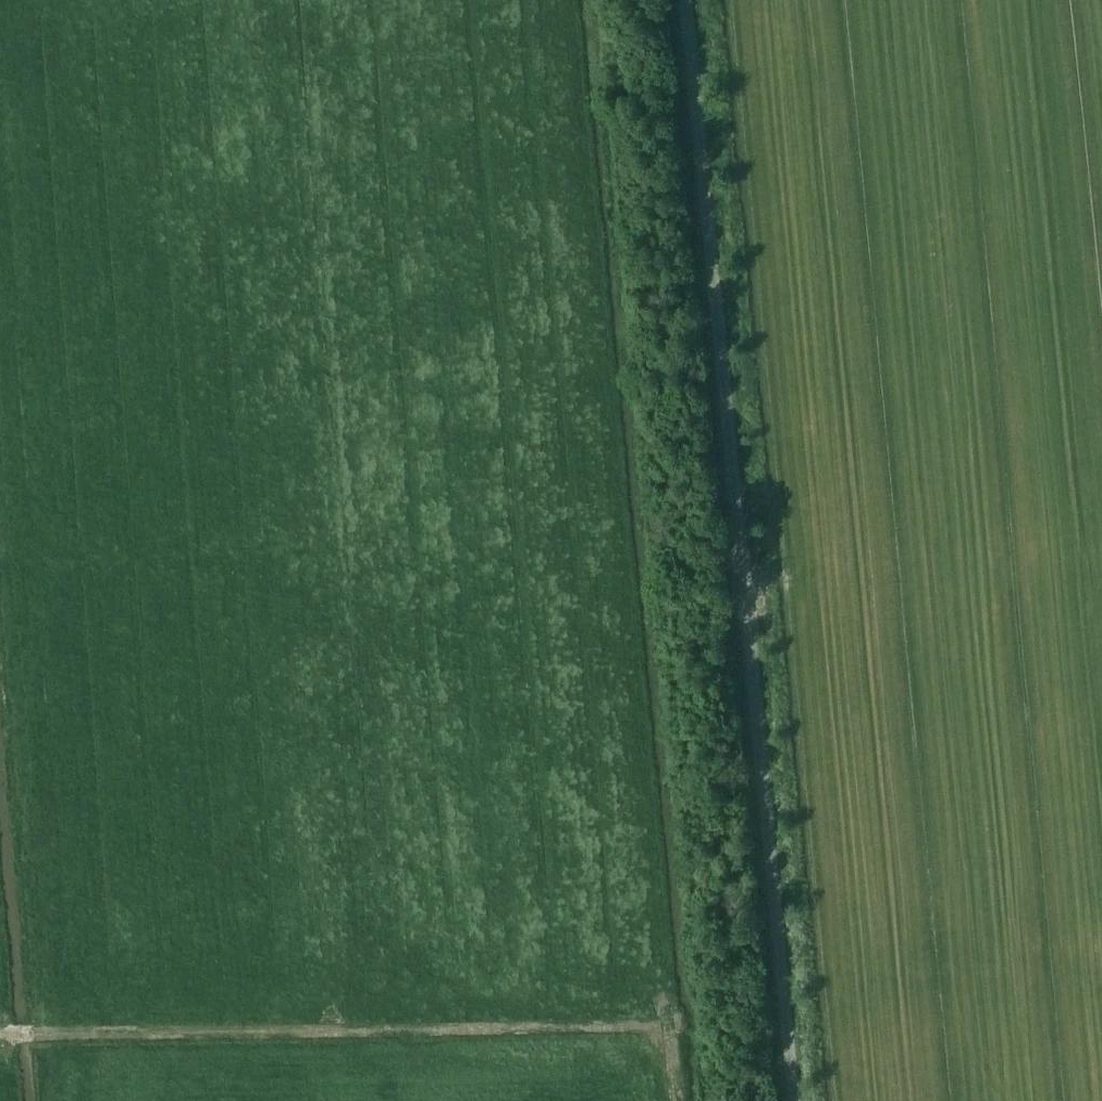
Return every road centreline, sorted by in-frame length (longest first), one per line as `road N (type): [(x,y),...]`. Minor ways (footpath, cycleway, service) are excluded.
road 1 (unclassified): [(788,1100),(683,0)]

